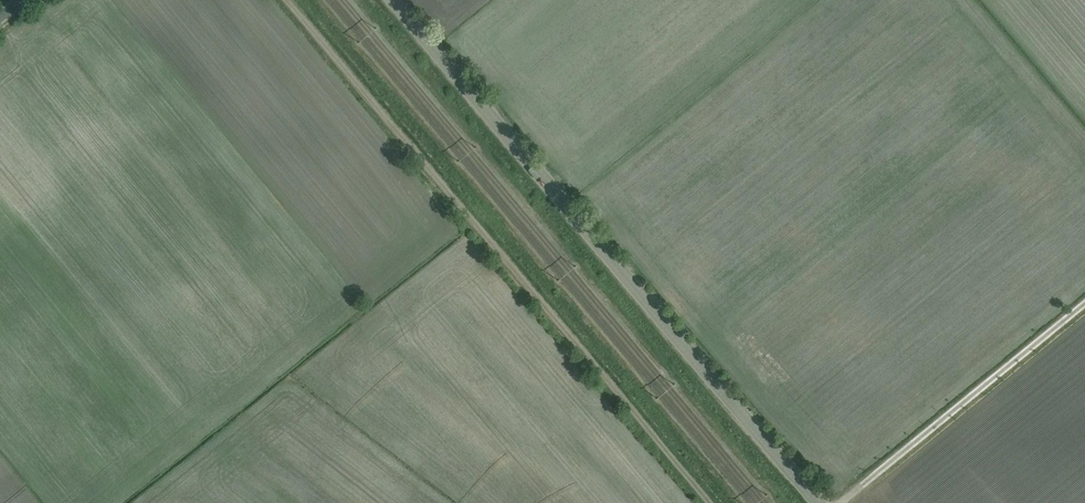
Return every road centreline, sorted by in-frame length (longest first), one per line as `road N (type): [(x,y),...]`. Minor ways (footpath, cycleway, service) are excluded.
road 1 (track): [(711,502),(284,0)]
road 2 (tertiary): [(818,502),(393,0)]
road 3 (track): [(839,502),(1084,302)]

